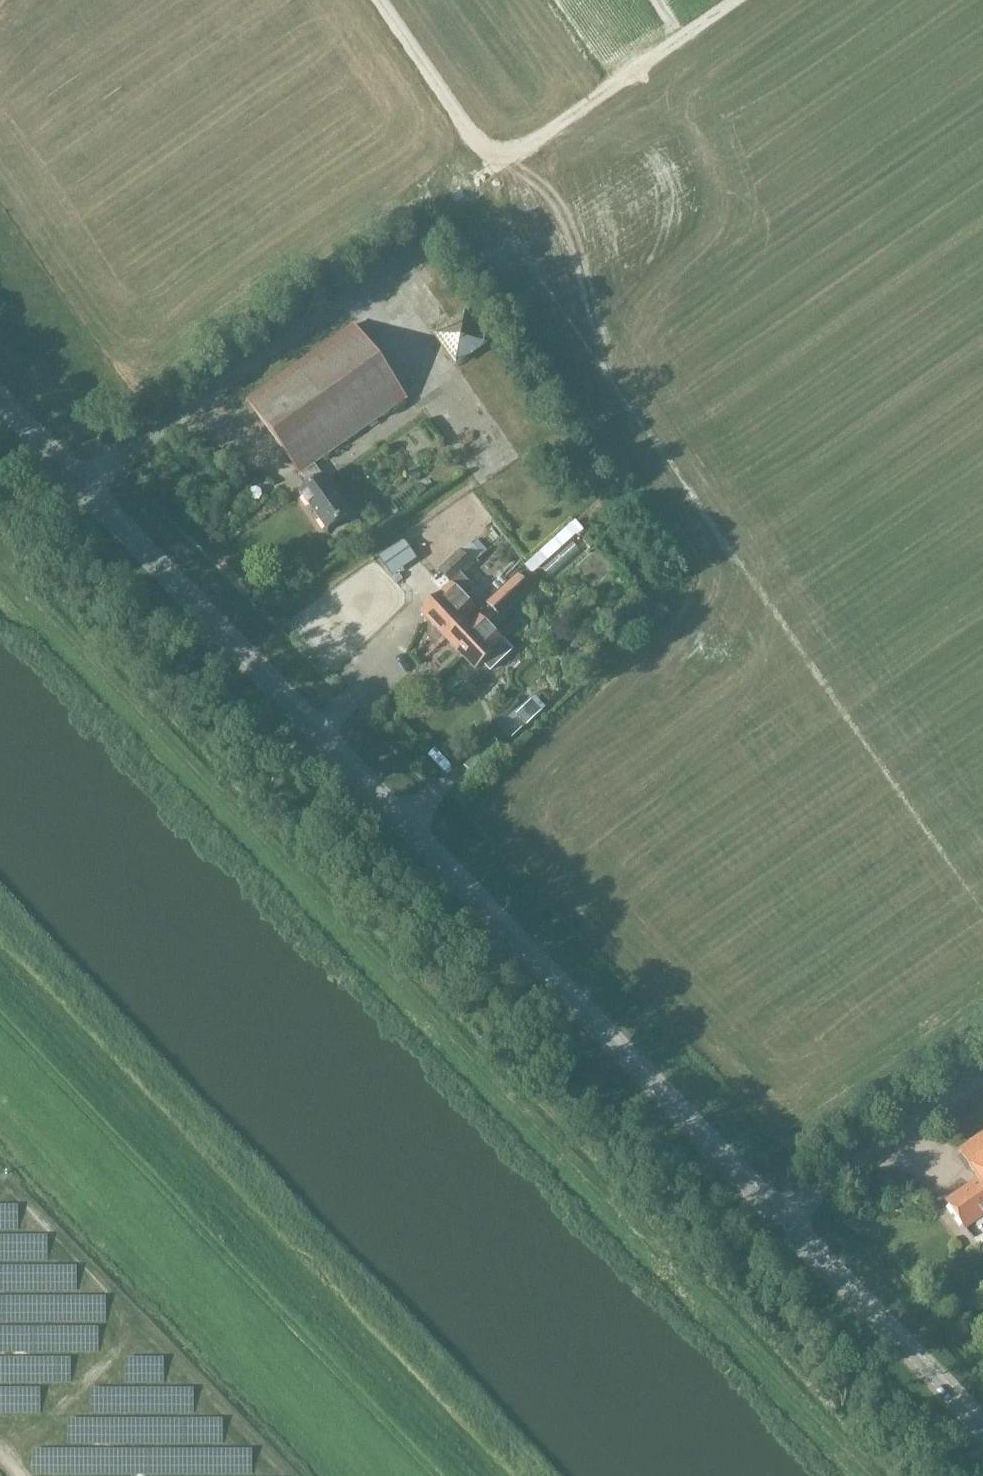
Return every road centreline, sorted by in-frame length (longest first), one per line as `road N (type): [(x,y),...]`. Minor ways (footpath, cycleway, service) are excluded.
road 1 (secondary): [(982,1442),(0,416)]

